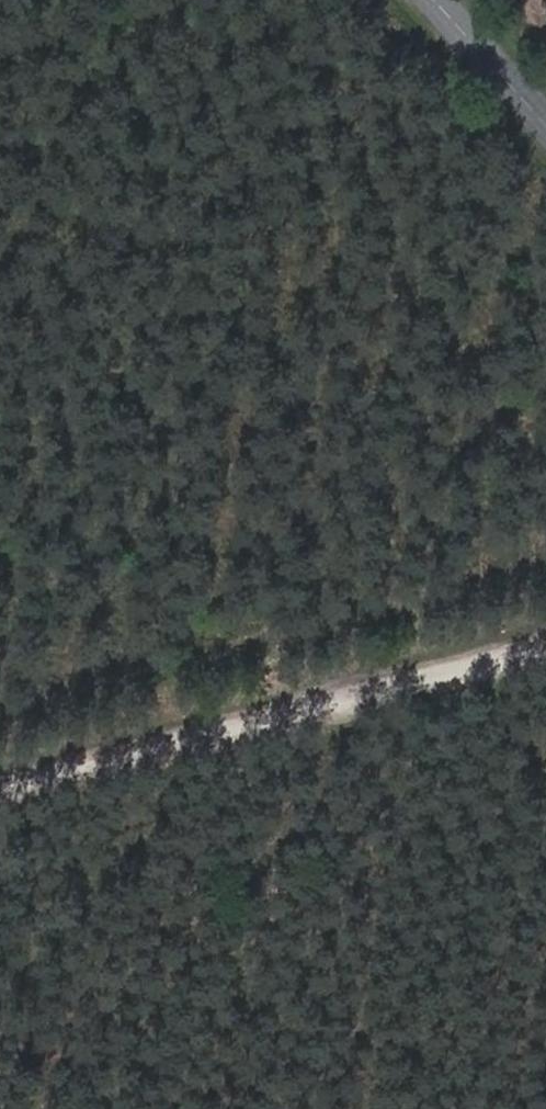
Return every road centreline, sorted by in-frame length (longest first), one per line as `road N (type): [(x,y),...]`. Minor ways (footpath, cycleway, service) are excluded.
road 1 (track): [(545,654),(0,799)]
road 2 (tertiary): [(435,0),(545,122)]

